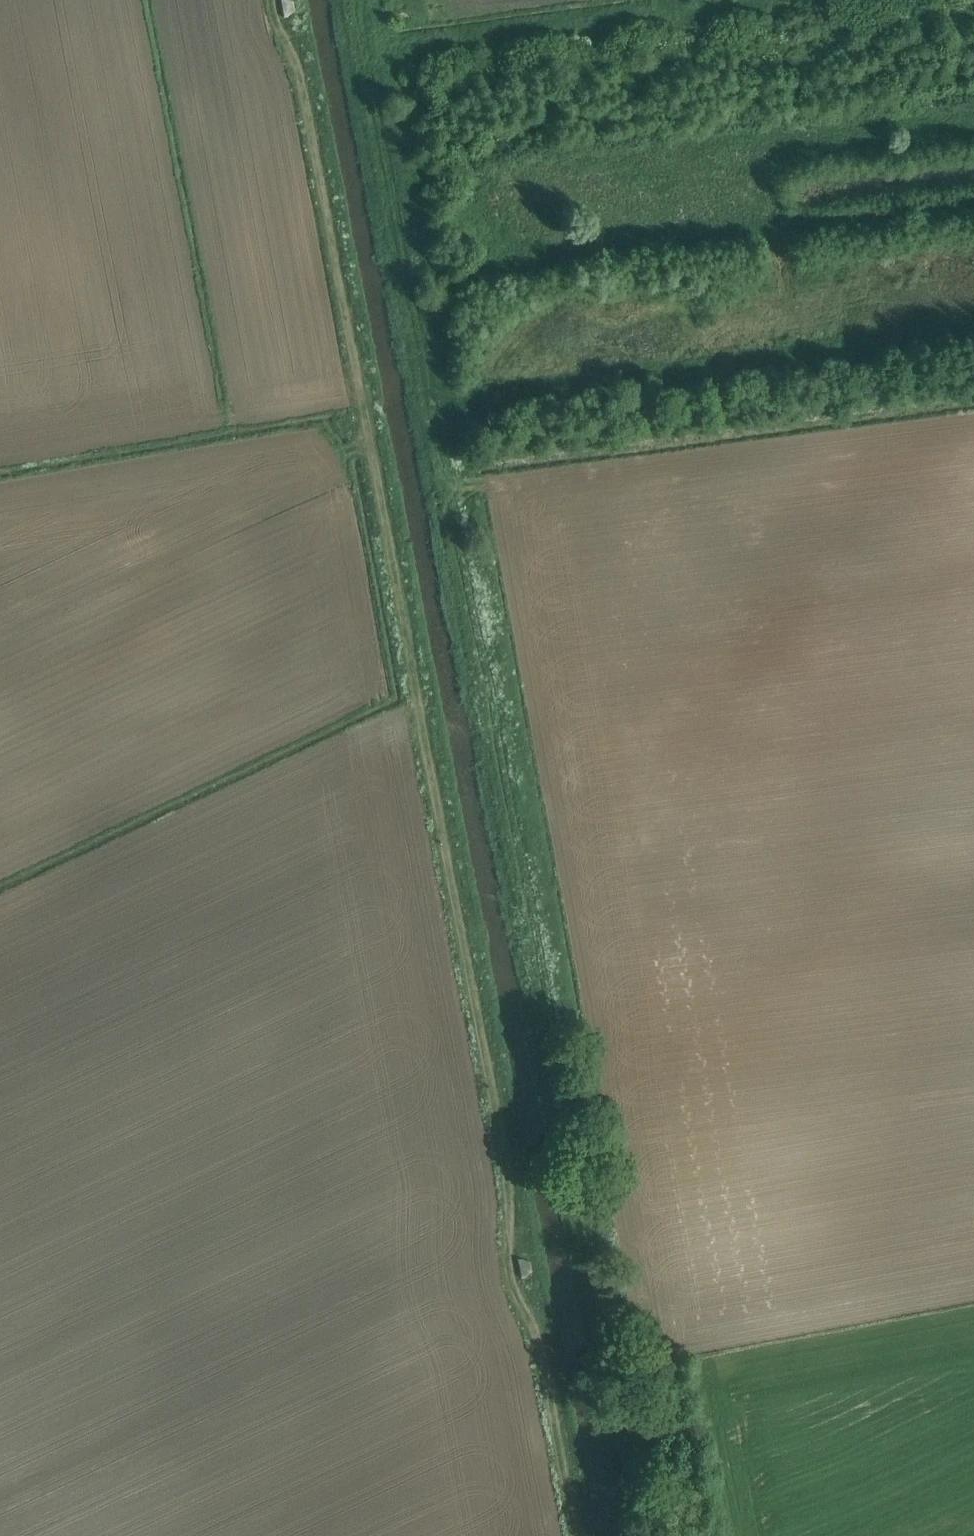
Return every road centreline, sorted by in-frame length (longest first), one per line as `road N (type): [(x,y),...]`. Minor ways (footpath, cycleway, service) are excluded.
road 1 (track): [(271,0),(304,103),(483,1040),(509,1190),(509,1265),(535,1332),(577,1535)]

